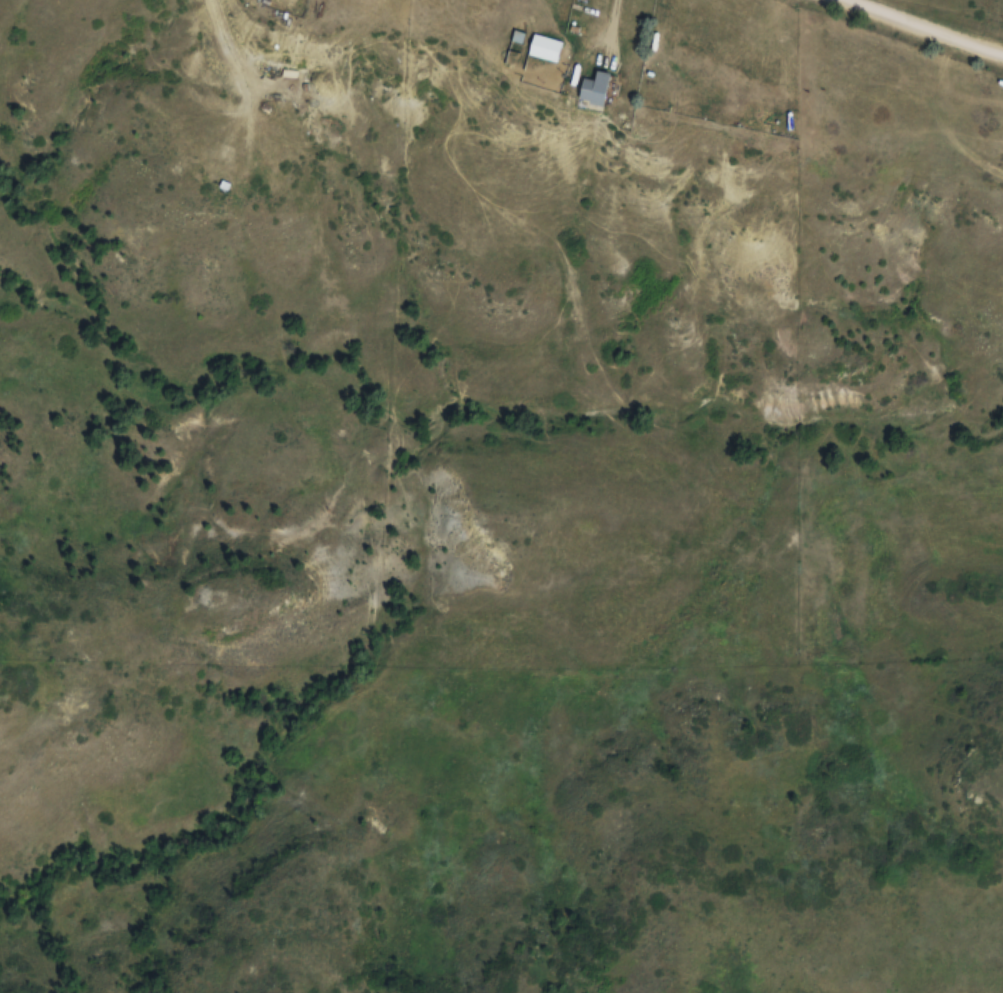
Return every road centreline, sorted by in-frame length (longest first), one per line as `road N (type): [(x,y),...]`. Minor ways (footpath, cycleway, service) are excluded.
road 1 (residential): [(1002,52),(852,0)]

